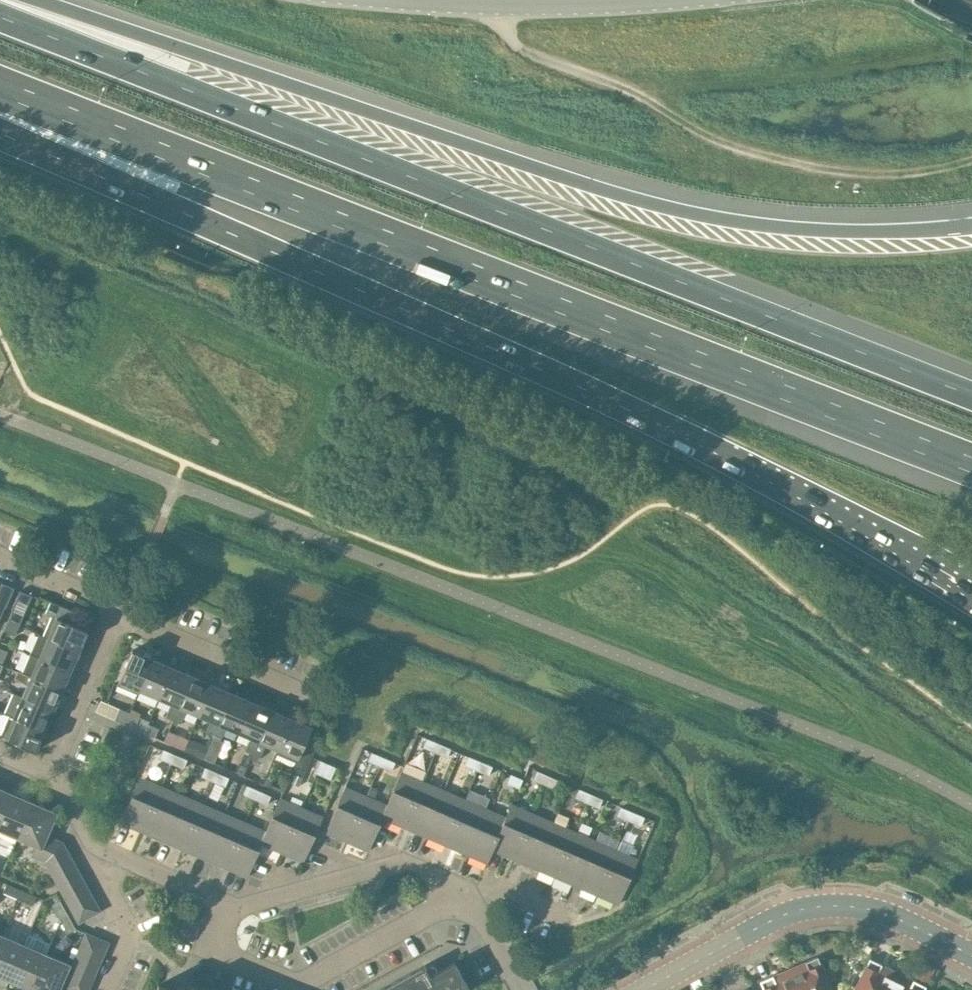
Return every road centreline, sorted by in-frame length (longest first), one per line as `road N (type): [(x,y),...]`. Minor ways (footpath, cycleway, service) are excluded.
road 1 (motorway): [(0,103),(170,206),(656,423),(971,590)]
road 2 (motorway): [(0,86),(971,468)]
road 3 (motorway): [(971,392),(0,11)]
road 4 (motorway): [(971,219),(781,225),(672,209),(17,0)]
road 5 (track): [(971,160),(852,171),(748,150),(675,117),(647,94),(547,64),(516,46),(496,3)]
road 6 (unclassified): [(646,989),(809,910),(865,907),(971,954)]
road 7 (residential): [(465,898),(307,987),(223,946),(238,909)]
road 8 (residential): [(238,909),(406,863),(465,898)]
road 9 (tertiary): [(626,0),(404,0)]
road 10 (residential): [(323,703),(121,615)]
road 11 (residential): [(51,771),(121,615)]
road 12 (residential): [(99,848),(238,909)]
road 13 (residential): [(102,989),(126,935),(99,848)]
road 14 (residential): [(121,615),(0,566)]

